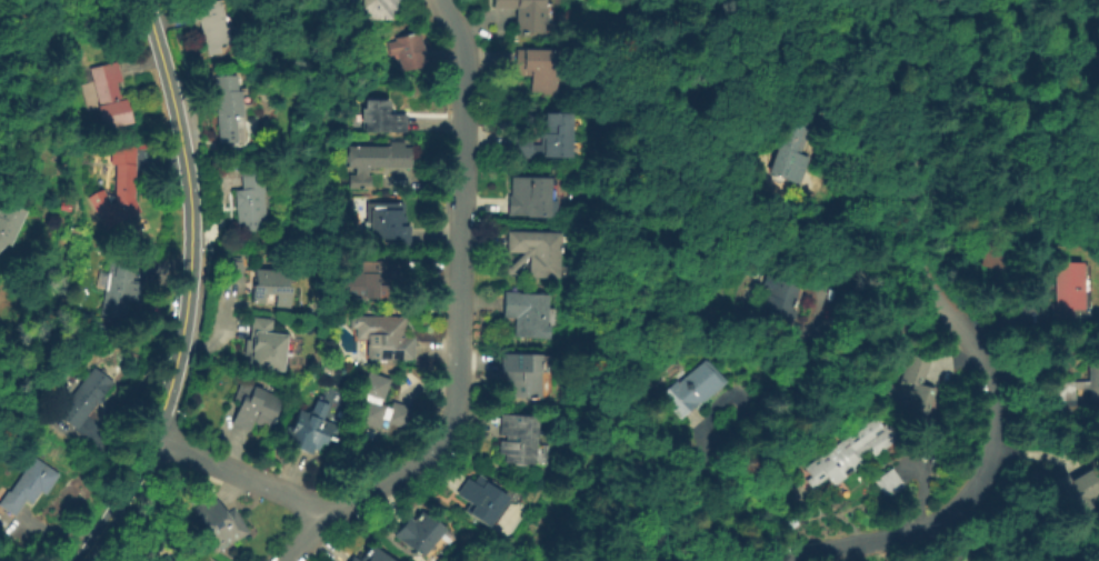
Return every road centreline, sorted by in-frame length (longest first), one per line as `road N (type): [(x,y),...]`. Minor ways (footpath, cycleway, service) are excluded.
road 1 (residential): [(440,0),(464,66),(454,418),(444,443),(332,518)]
road 2 (residential): [(916,252),(989,380),(995,411),(987,465),(967,499),(928,528),(793,560)]
road 3 (residential): [(142,0),(173,117),(188,214),(180,320),(151,434)]
road 4 (residential): [(151,434),(332,518)]

